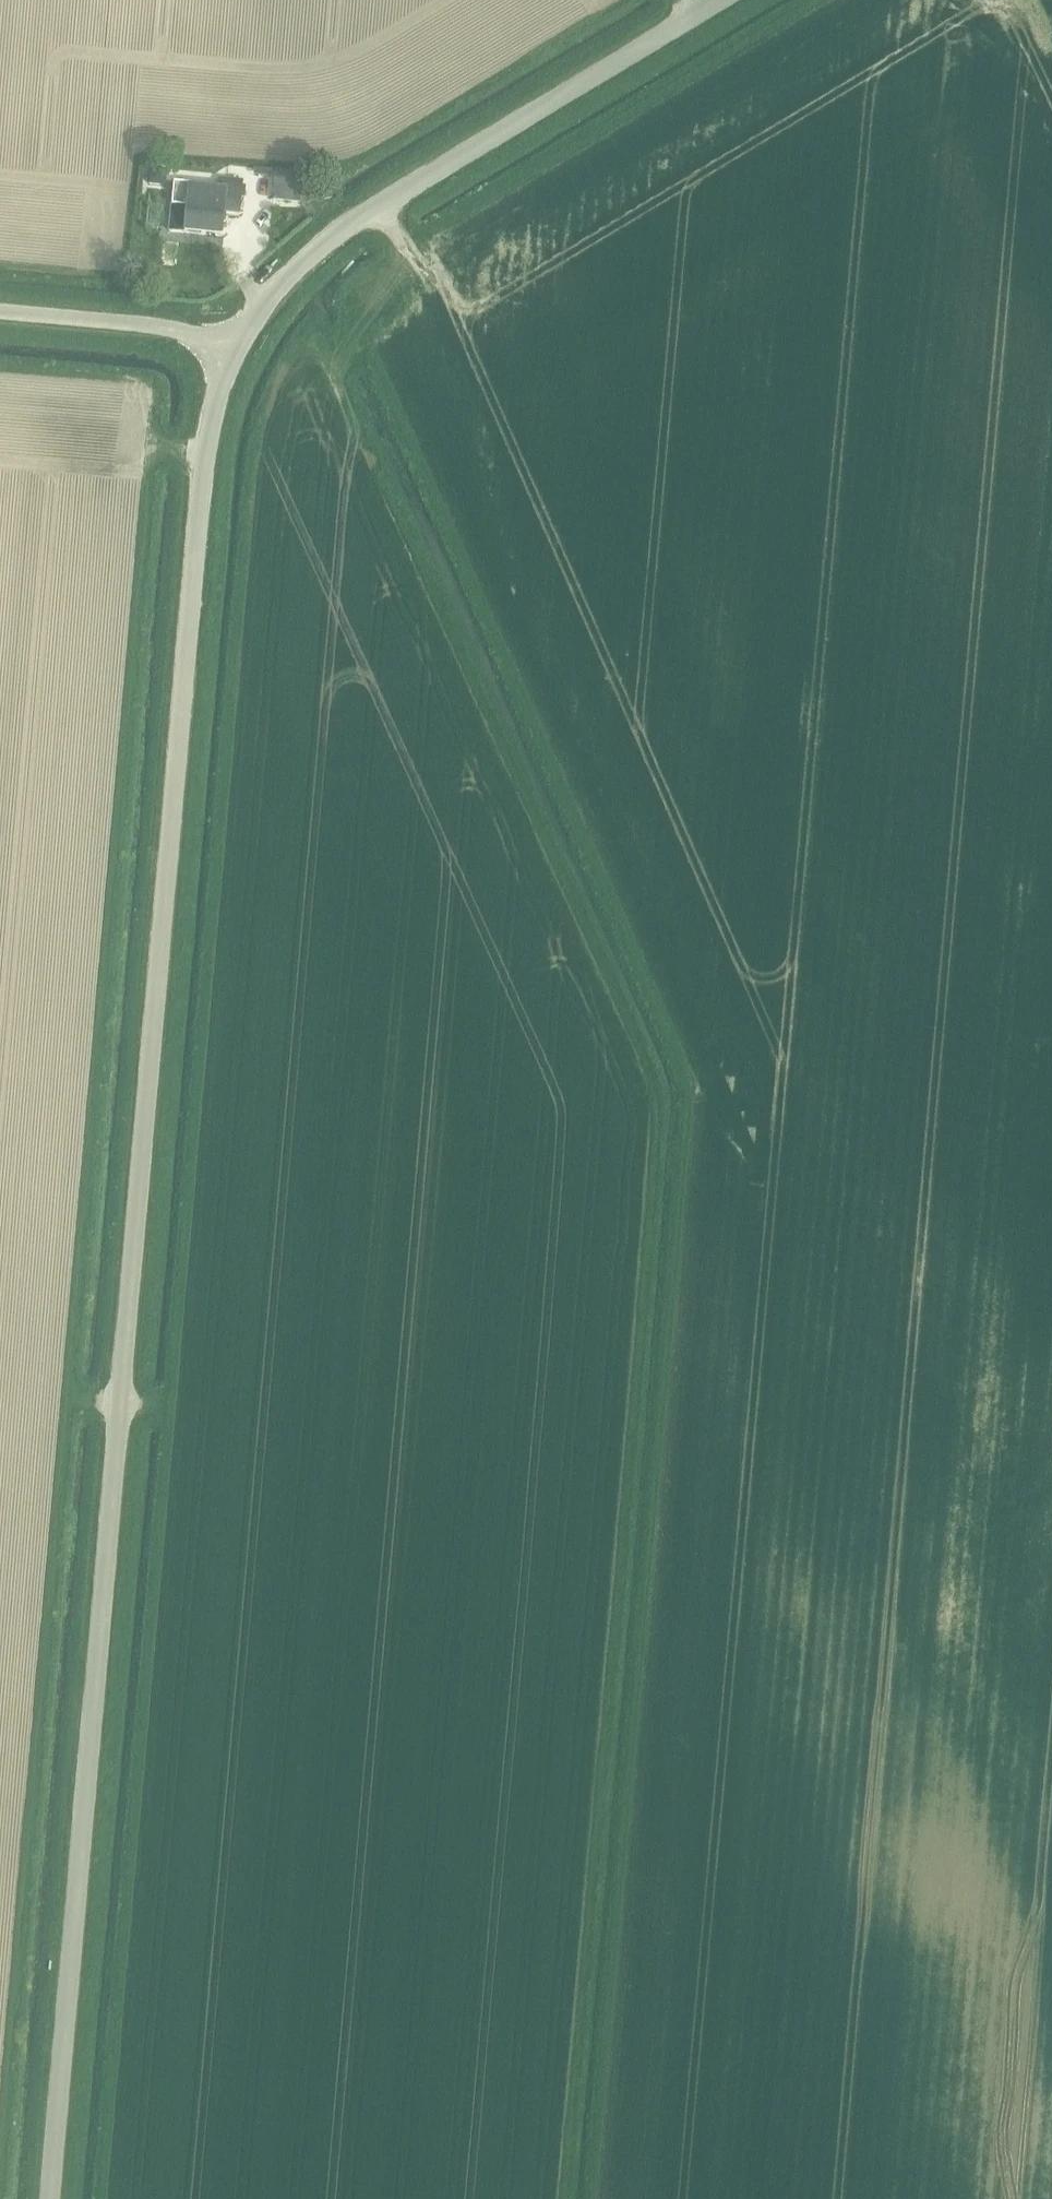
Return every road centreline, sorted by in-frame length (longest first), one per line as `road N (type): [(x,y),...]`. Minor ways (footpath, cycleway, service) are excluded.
road 1 (unclassified): [(50,2198),(204,456),(234,349)]
road 2 (unclassified): [(234,349),(273,290),(365,211),(717,0)]
road 3 (unclassified): [(234,349),(165,328),(0,313)]

